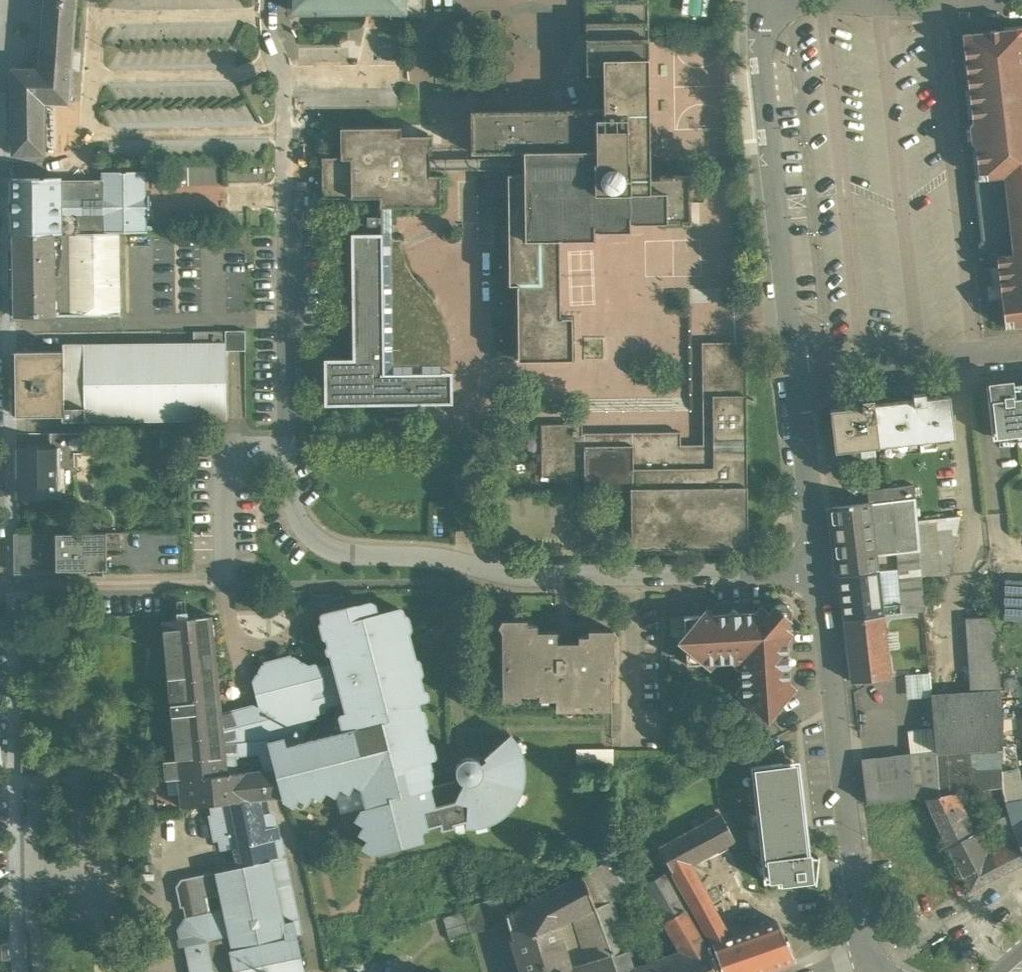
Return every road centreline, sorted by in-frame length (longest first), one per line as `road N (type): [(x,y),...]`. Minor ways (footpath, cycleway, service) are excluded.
road 1 (residential): [(820,572),(553,579),(462,560),(331,551),(295,505),(291,452)]
road 2 (residential): [(268,15),(284,72),(291,452)]
road 3 (tertiary): [(859,961),(820,572)]
road 4 (tertiary): [(796,371),(759,0)]
road 5 (unclassified): [(779,0),(1021,10)]
road 6 (unclassified): [(1021,349),(796,371)]
road 7 (tertiary): [(820,572),(796,371)]

